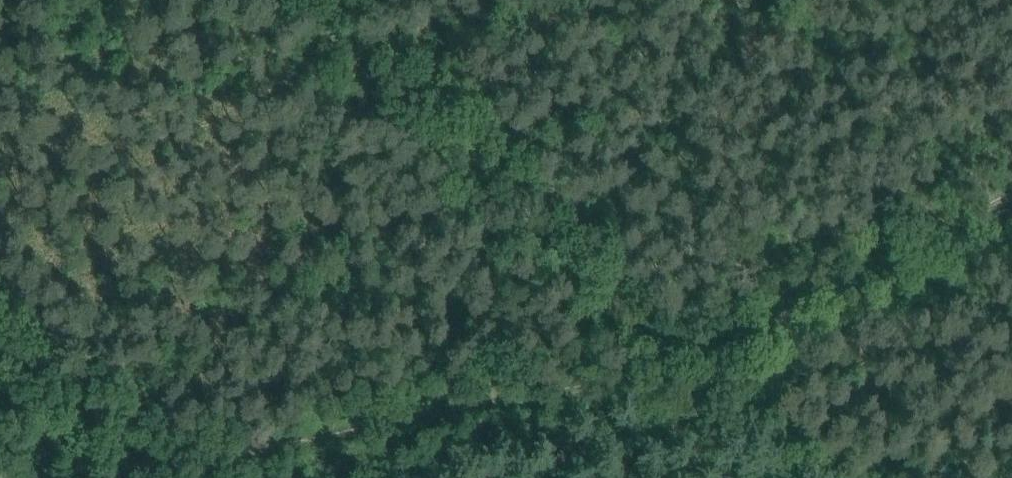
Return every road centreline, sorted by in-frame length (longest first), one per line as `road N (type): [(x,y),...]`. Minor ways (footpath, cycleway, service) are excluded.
road 1 (track): [(674,346),(137,455),(72,477)]
road 2 (track): [(674,346),(337,0)]
road 3 (track): [(1011,184),(750,323),(674,346)]
road 4 (track): [(674,346),(841,477)]

